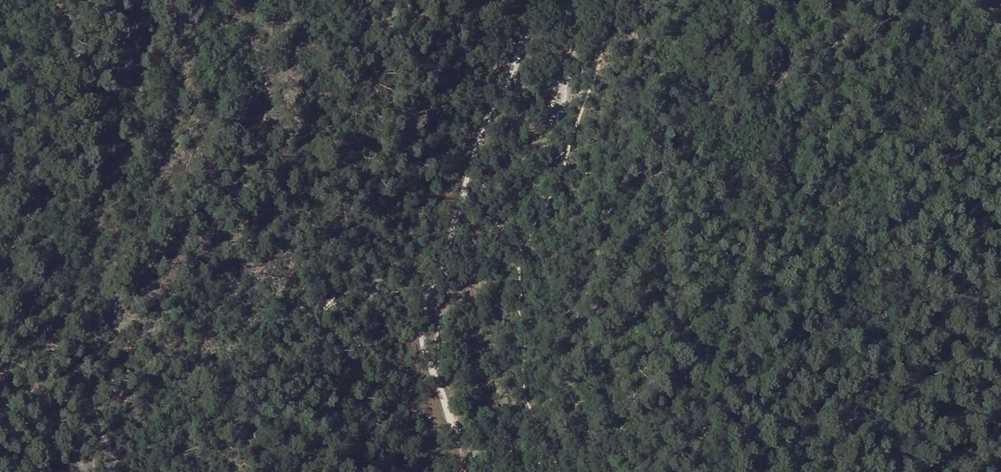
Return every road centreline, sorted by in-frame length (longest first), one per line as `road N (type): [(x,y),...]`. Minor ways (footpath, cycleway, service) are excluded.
road 1 (track): [(483,471),(449,423),(422,340),(426,296),(485,123),(538,0)]

